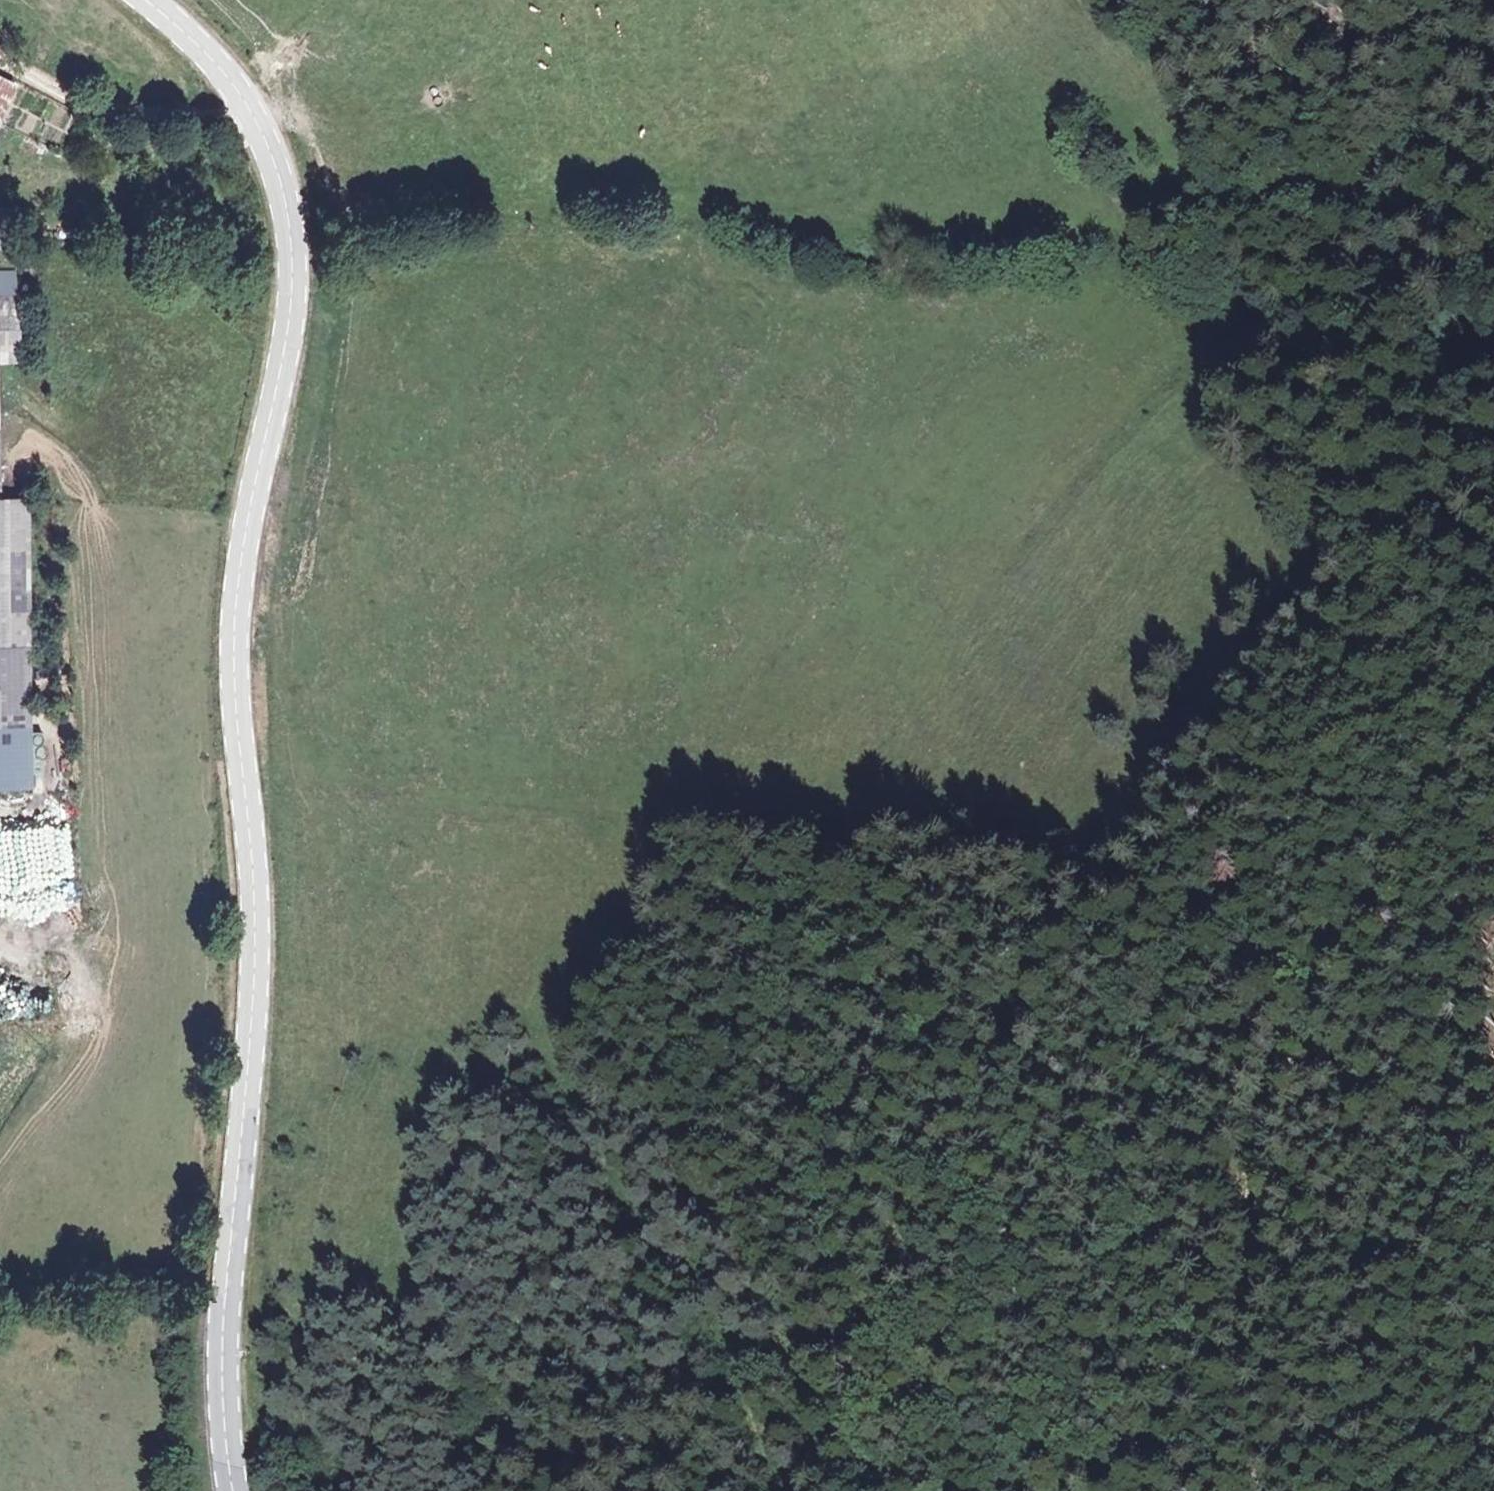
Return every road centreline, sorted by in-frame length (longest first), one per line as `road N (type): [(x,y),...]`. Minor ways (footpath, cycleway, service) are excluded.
road 1 (secondary): [(148,0),(228,75),(267,147),(291,224),(288,333),(234,627),(254,970),(224,1334),(233,1490)]
road 2 (track): [(0,66),(92,108),(249,107)]

